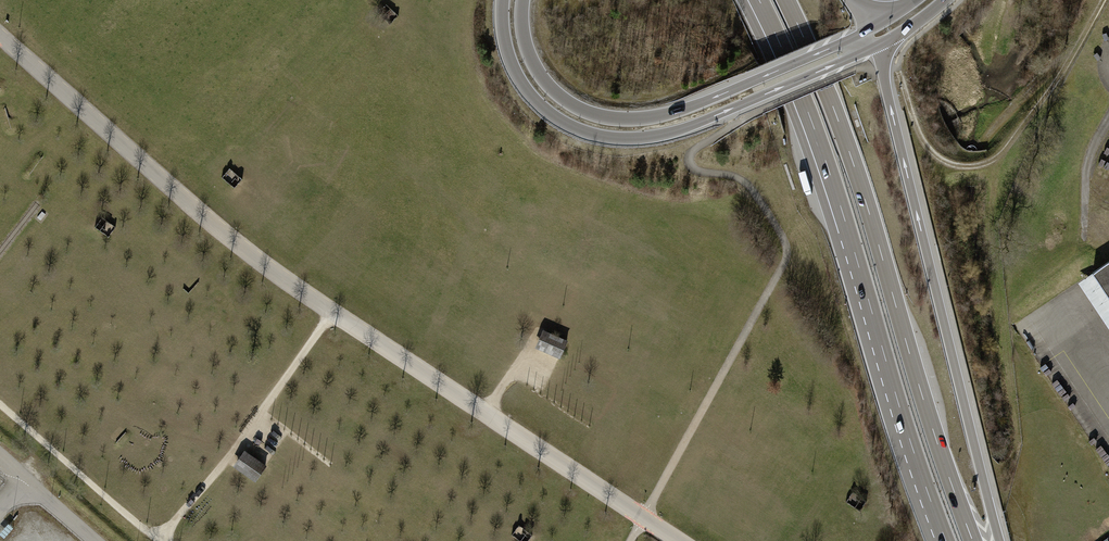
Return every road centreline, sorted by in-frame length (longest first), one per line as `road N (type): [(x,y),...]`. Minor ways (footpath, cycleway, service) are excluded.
road 1 (unclassified): [(0,33),(262,263),(677,540)]
road 2 (motorway): [(759,0),(818,140),(946,540)]
road 3 (motorway): [(973,540),(852,160),(786,0)]
road 4 (motorway): [(999,540),(877,45)]
road 5 (motorway): [(503,0),(509,58),(530,95),(566,124),(610,138),(673,133),(877,45)]
road 6 (motorway): [(869,28),(672,113),(611,119),(572,105),(542,78),(525,40),(523,0)]
road 7 (track): [(898,68),(935,155),(951,165),(989,164),(1064,70),(1103,0)]
road 8 (track): [(158,539),(332,312)]
road 9 (unclassified): [(0,453),(94,540)]
road 10 (track): [(1108,119),(1093,148),(1083,242)]

